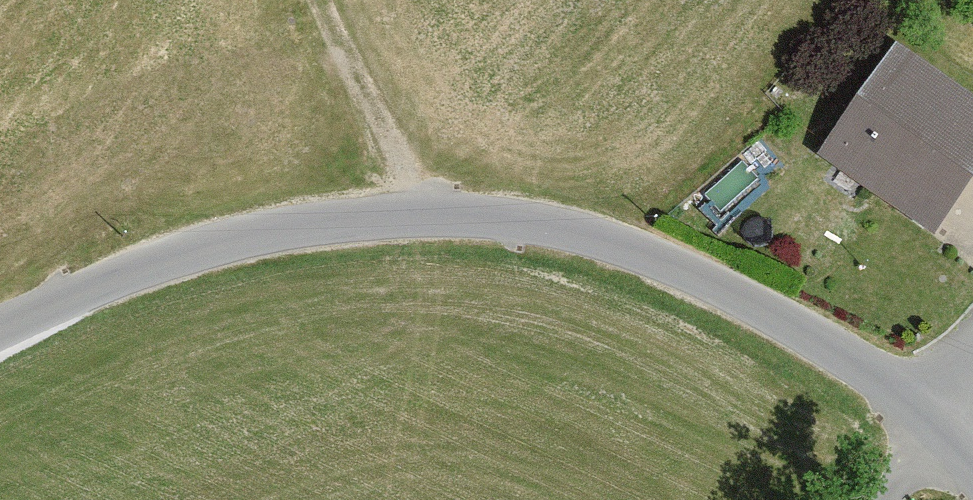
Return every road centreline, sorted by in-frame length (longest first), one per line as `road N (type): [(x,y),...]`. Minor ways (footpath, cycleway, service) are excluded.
road 1 (unclassified): [(972,431),(862,356),(666,261),(585,232),(502,216),(308,226),(211,247),(106,280),(0,329)]
road 2 (track): [(418,215),(319,0)]
road 3 (track): [(835,499),(862,356)]

